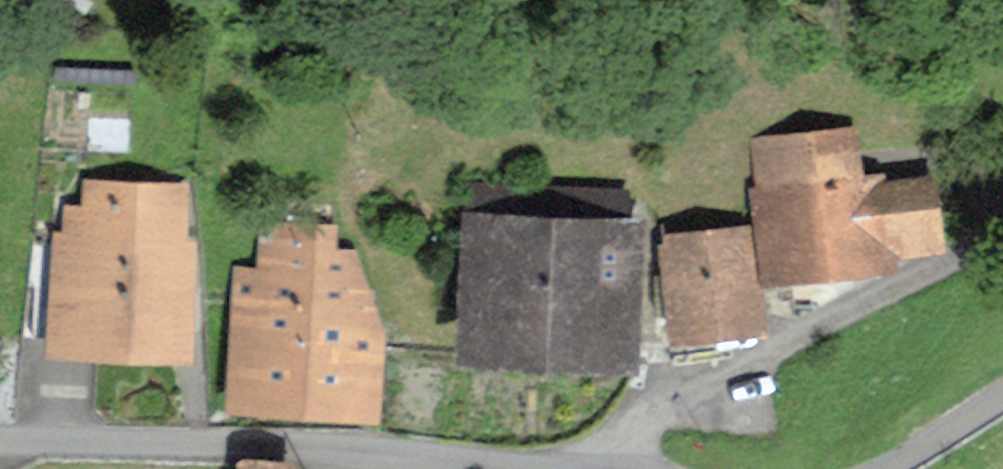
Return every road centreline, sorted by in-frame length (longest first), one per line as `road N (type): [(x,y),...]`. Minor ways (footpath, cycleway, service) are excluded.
road 1 (unclassified): [(611,468),(356,451),(0,441)]
road 2 (unclassified): [(1002,390),(873,468)]

